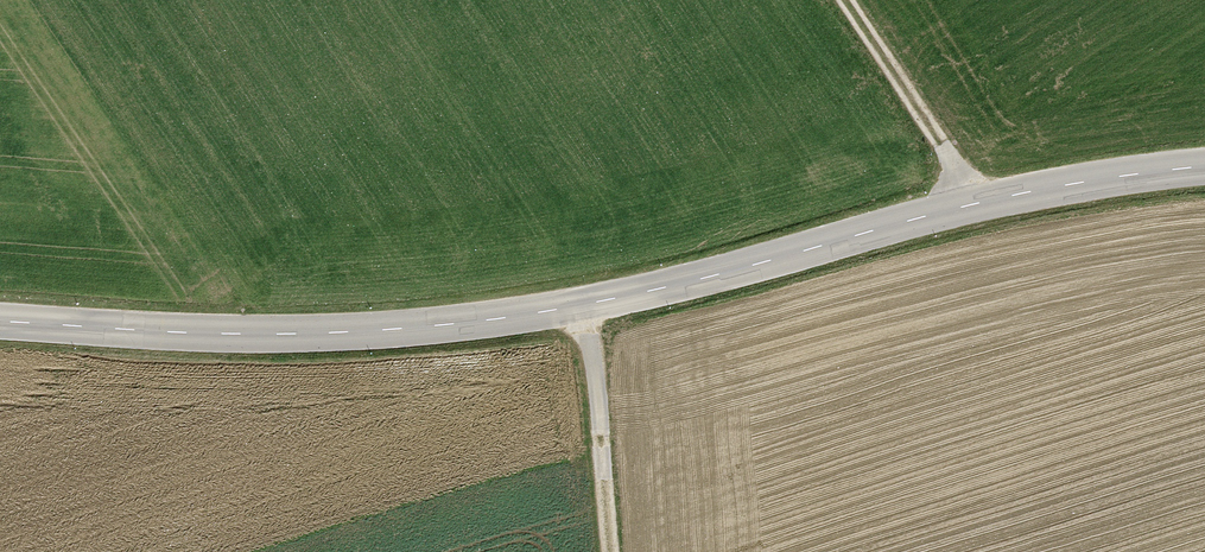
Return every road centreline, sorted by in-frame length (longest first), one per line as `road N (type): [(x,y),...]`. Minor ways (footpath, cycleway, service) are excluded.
road 1 (secondary): [(1204,168),(1129,173),(980,203),(582,306),(458,324),(308,334),(0,322)]
road 2 (track): [(582,306),(594,355),(608,551)]
road 3 (track): [(841,0),(980,203)]

